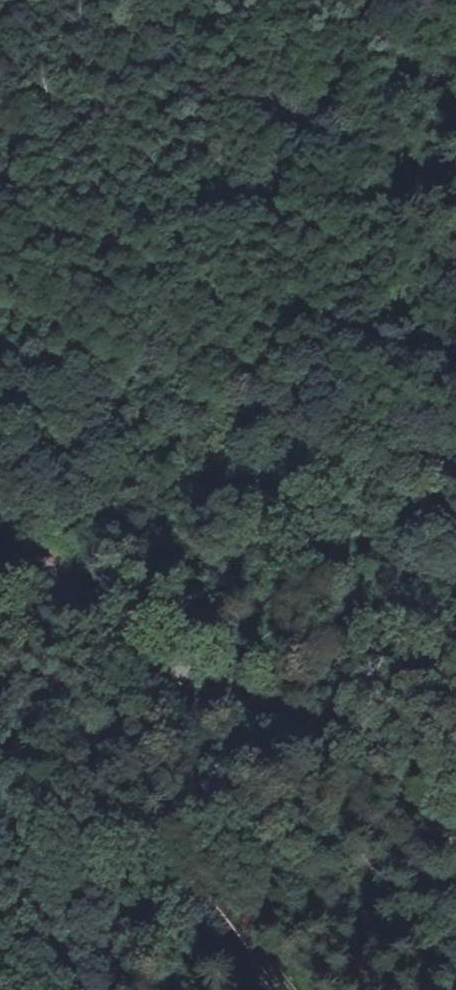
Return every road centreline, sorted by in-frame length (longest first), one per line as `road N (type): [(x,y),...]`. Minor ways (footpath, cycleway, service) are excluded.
road 1 (unclassified): [(0,580),(62,597),(455,838)]

